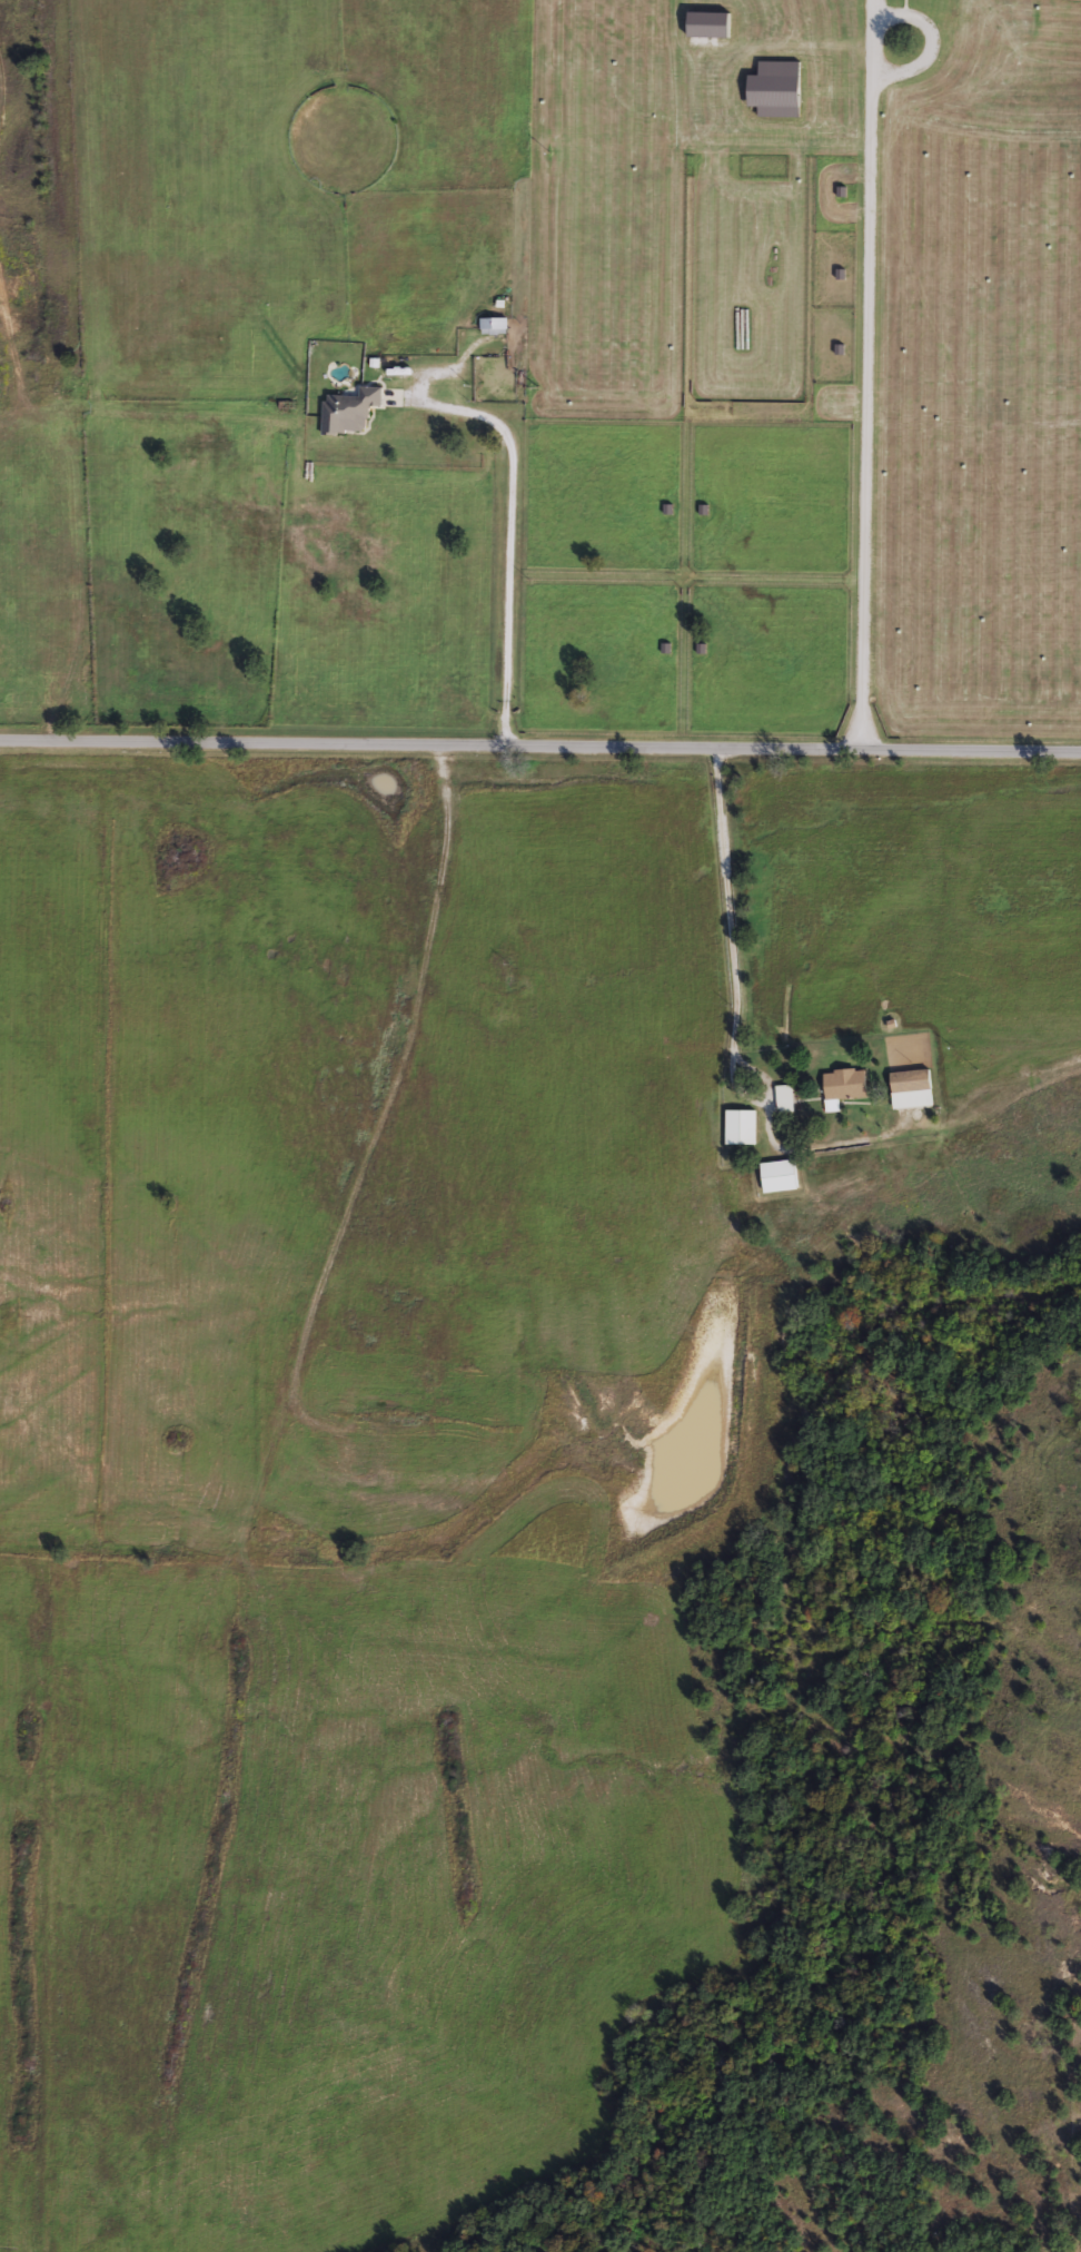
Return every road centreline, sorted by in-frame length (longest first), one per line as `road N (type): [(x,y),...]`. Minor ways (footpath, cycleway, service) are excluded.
road 1 (residential): [(0,737),(1080,748)]

